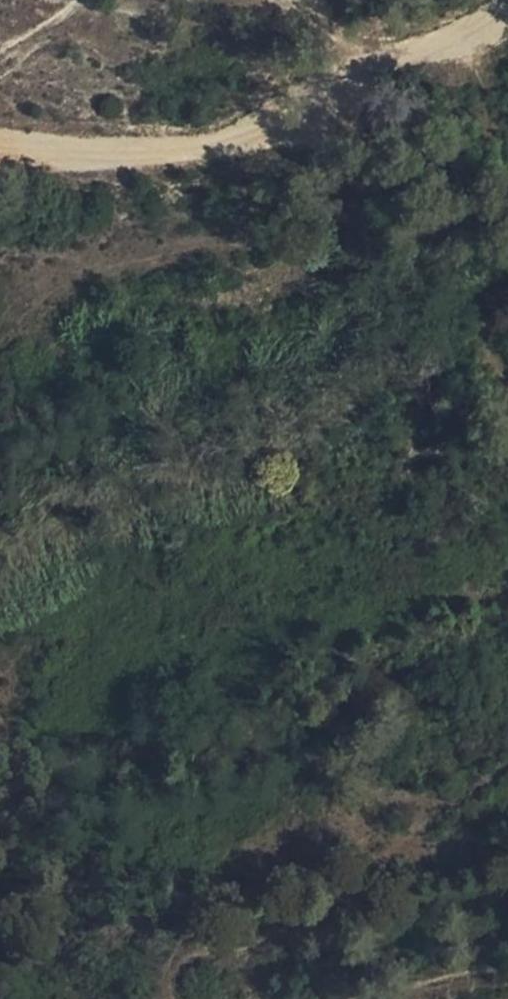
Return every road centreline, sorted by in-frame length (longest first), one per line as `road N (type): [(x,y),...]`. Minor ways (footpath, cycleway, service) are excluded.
road 1 (track): [(0,153),(92,156),(277,132),(365,72),(475,33),(507,4)]

